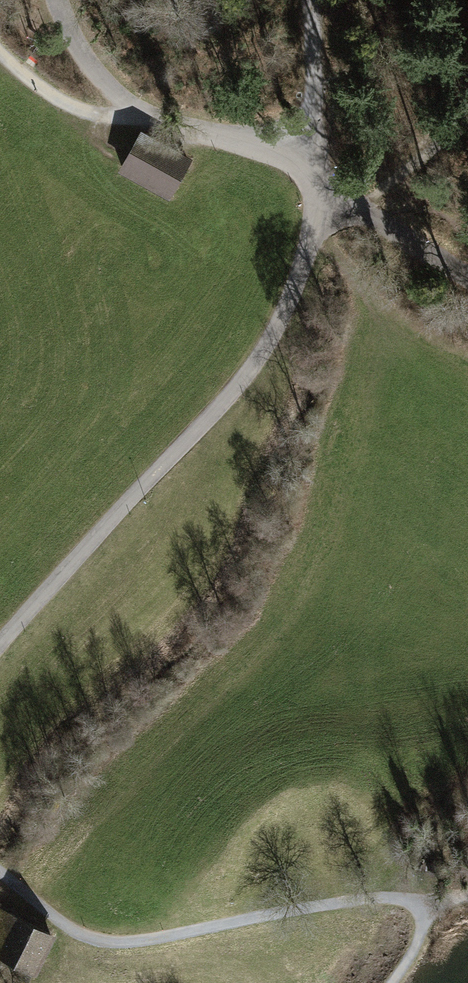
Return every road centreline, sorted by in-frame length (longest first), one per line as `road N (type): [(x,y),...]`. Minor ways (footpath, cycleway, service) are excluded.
road 1 (unclassified): [(0,641),(261,354),(303,264),(319,180)]
road 2 (track): [(432,907),(395,898),(335,902),(107,942),(74,932),(0,872)]
road 3 (track): [(319,180),(270,152),(142,119)]
road 4 (track): [(319,180),(305,0)]
road 5 (track): [(0,55),(66,102),(105,120),(142,119)]
road 6 (track): [(142,119),(87,61),(58,0)]
road 7 (track): [(467,277),(360,206)]

